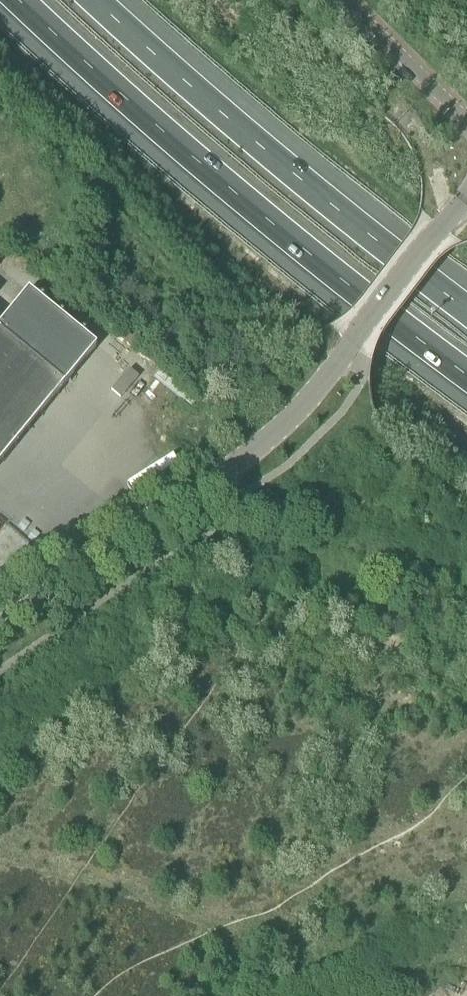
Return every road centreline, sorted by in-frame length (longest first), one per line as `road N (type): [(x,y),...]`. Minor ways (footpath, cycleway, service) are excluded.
road 1 (unclassified): [(0,619),(241,462),(299,410),(466,200)]
road 2 (motorway): [(20,0),(287,236),(466,375)]
road 3 (motorway): [(466,311),(95,0)]
road 4 (unclassified): [(341,0),(466,125)]

